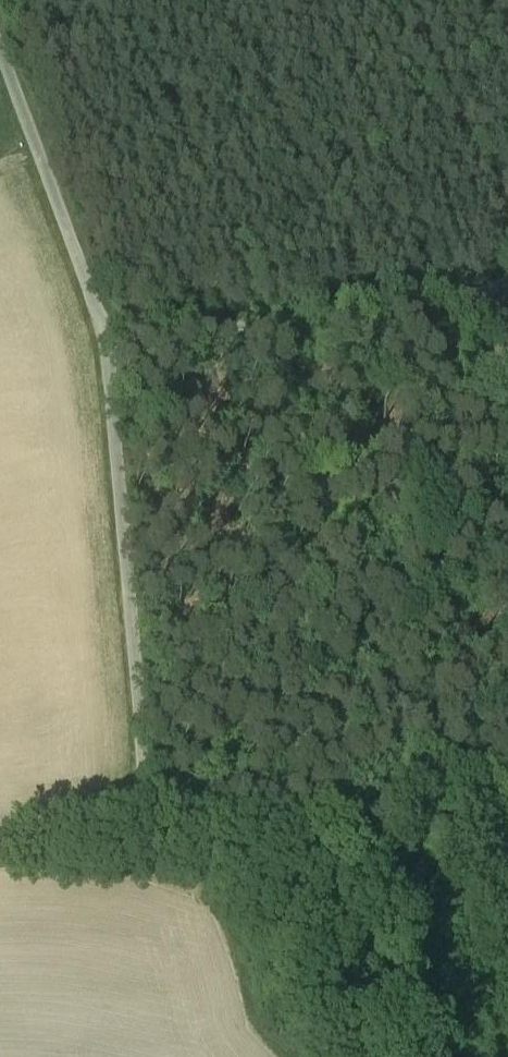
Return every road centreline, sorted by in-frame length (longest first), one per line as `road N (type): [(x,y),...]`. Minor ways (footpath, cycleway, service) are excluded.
road 1 (unclassified): [(0,54),(108,342),(144,780),(141,808),(117,837),(0,848)]
road 2 (track): [(405,1056),(352,1032),(267,1038),(250,1030),(235,890),(225,880),(156,868),(133,825)]
road 3 (track): [(507,278),(447,304),(108,342)]

